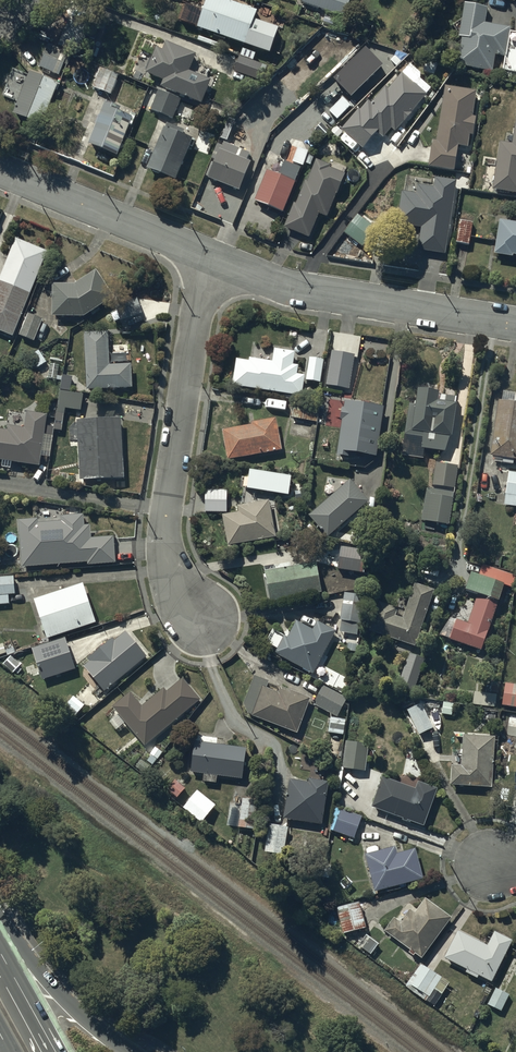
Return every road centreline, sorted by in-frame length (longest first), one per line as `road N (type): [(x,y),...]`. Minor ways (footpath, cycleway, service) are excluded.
road 1 (residential): [(208,260),(167,518),(172,576),(195,622)]
road 2 (residential): [(208,260),(348,298),(515,325)]
road 3 (residential): [(0,172),(208,260)]
road 4 (trunk): [(0,931),(75,1012),(128,1051)]

